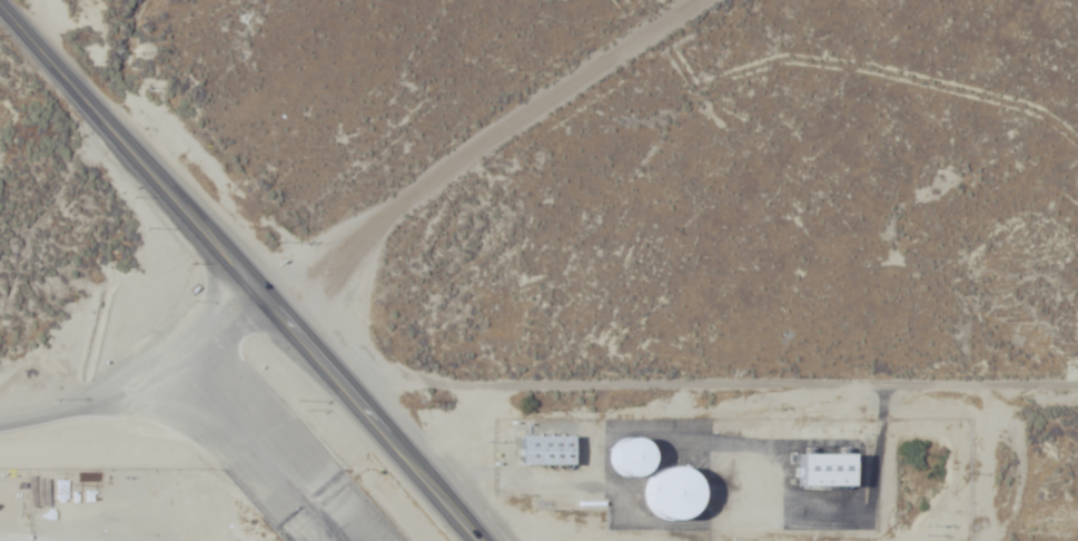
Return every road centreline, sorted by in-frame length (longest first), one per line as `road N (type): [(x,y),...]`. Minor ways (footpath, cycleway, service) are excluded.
road 1 (residential): [(0,424),(88,402),(243,305),(478,377),(1077,395)]
road 2 (primary): [(443,540),(0,14)]
road 3 (residential): [(195,248),(377,234),(749,0)]
road 4 (residential): [(243,305),(377,234)]

